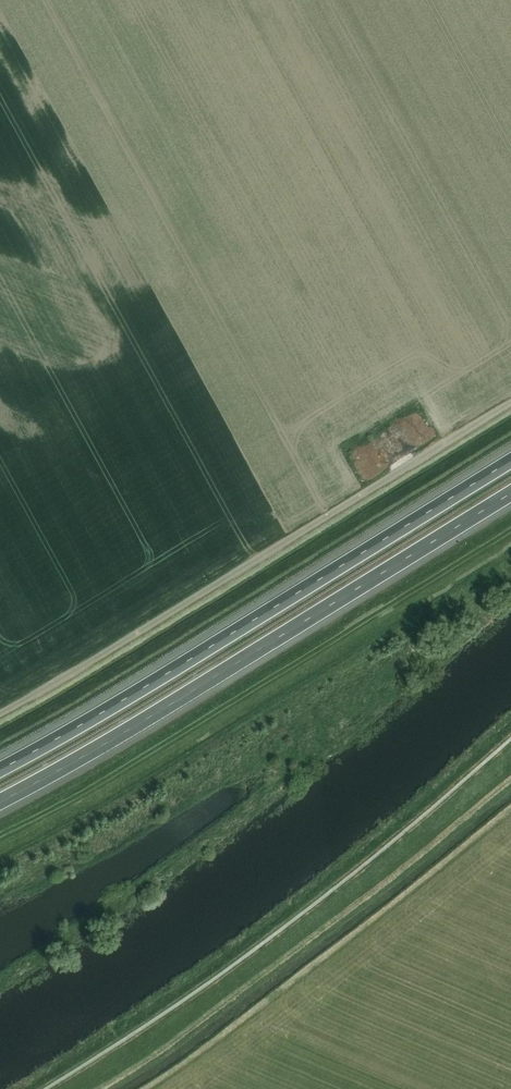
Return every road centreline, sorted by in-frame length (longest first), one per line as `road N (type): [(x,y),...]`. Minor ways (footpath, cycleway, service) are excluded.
road 1 (unclassified): [(0,713),(510,401)]
road 2 (motorway): [(0,802),(510,492)]
road 3 (motorway): [(510,460),(0,769)]

